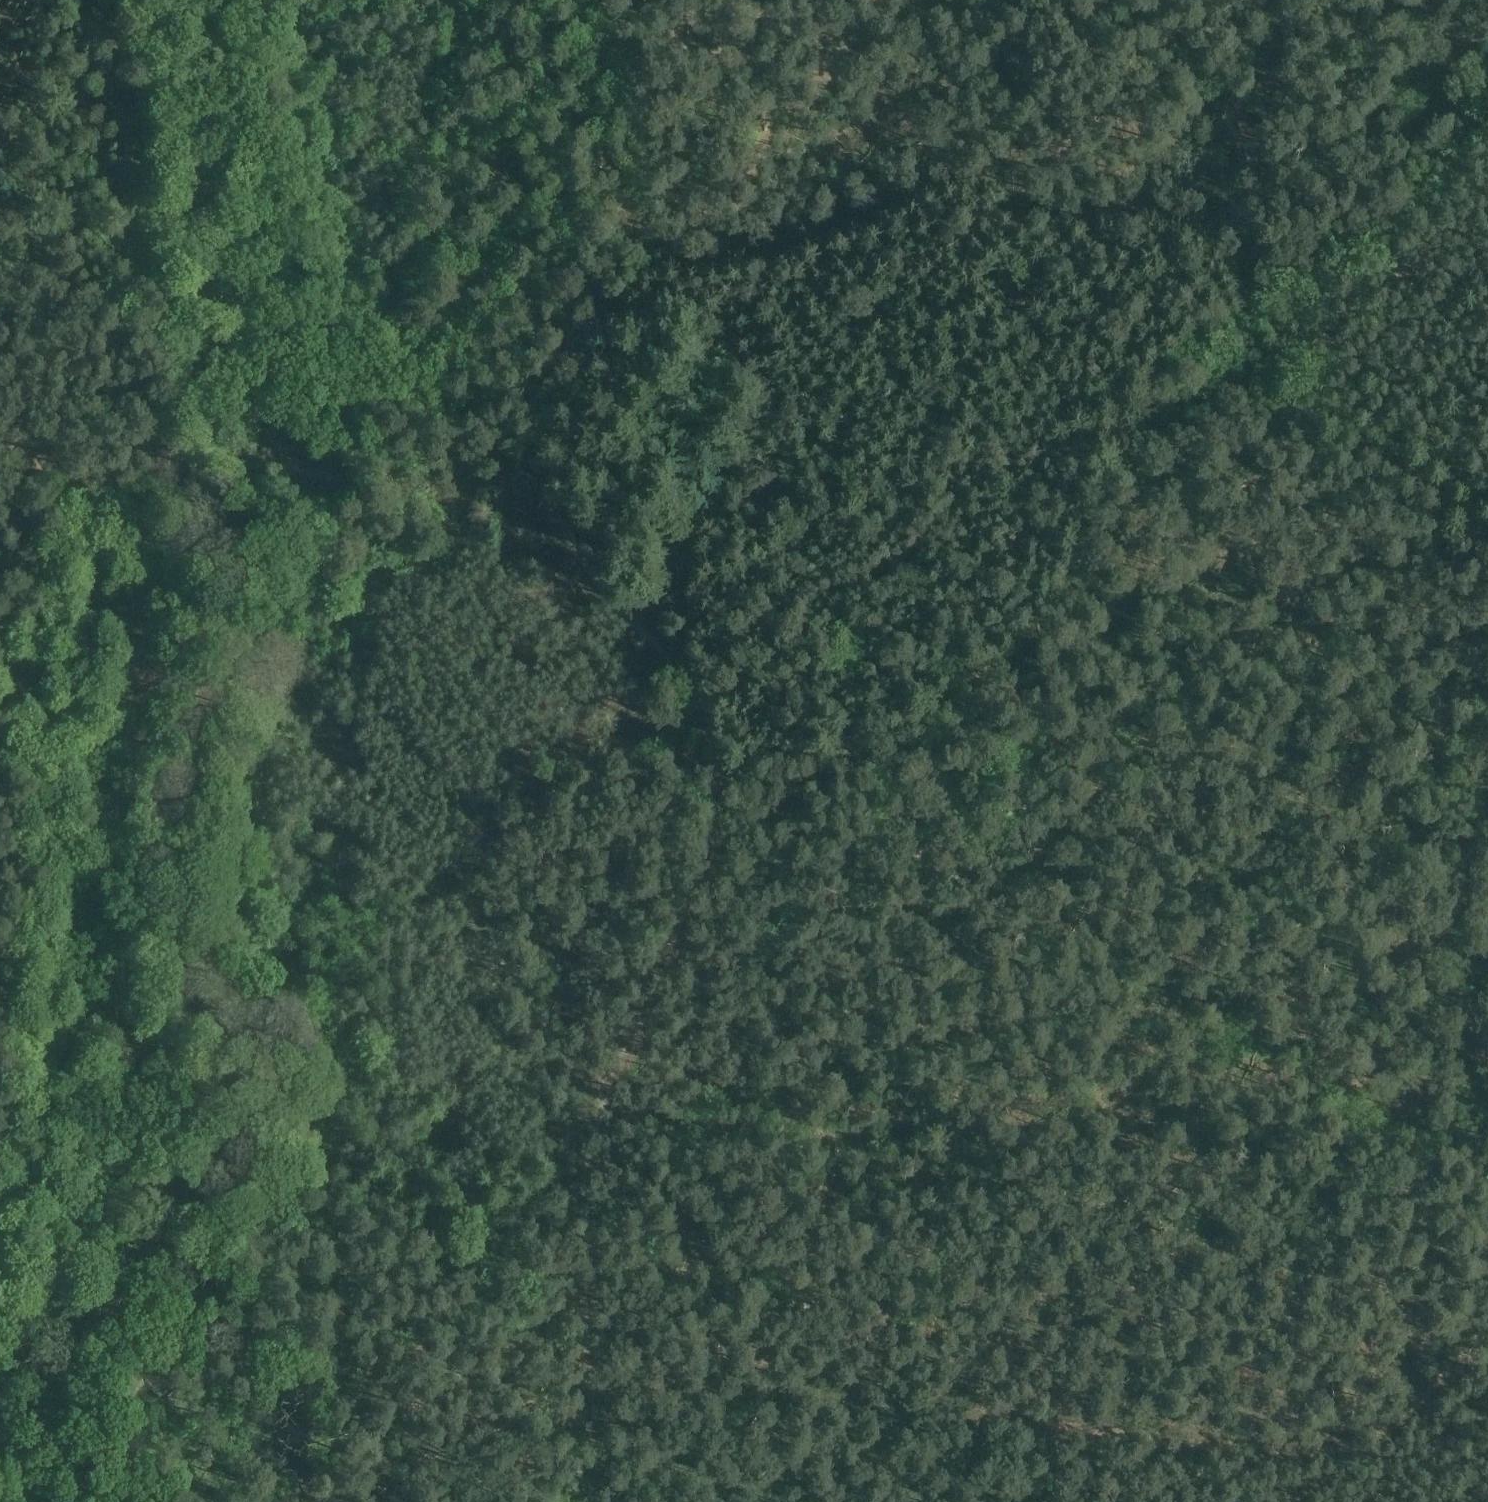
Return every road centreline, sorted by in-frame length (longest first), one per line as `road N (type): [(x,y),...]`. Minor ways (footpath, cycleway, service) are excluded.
road 1 (track): [(135,0),(172,372),(171,441),(118,626),(83,990)]
road 2 (track): [(83,990),(54,1265),(0,1375)]
road 3 (track): [(149,505),(69,476),(0,429)]
road 4 (track): [(780,0),(801,37),(823,46),(873,28),(912,0)]

